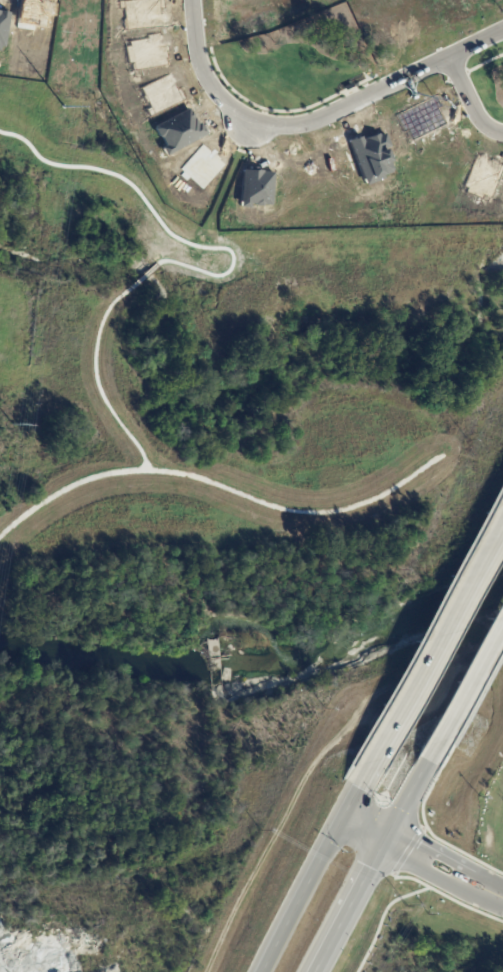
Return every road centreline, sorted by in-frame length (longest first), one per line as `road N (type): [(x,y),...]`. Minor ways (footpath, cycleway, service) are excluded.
road 1 (residential): [(502,33),(325,117),(273,125),(251,122),(218,95),(205,72),(194,0)]
road 2 (secondary): [(502,515),(360,787)]
road 3 (secondary): [(343,817),(263,971)]
road 4 (secondary): [(433,758),(502,623)]
road 5 (secondary): [(313,971),(386,840)]
road 6 (residential): [(386,840),(502,897)]

